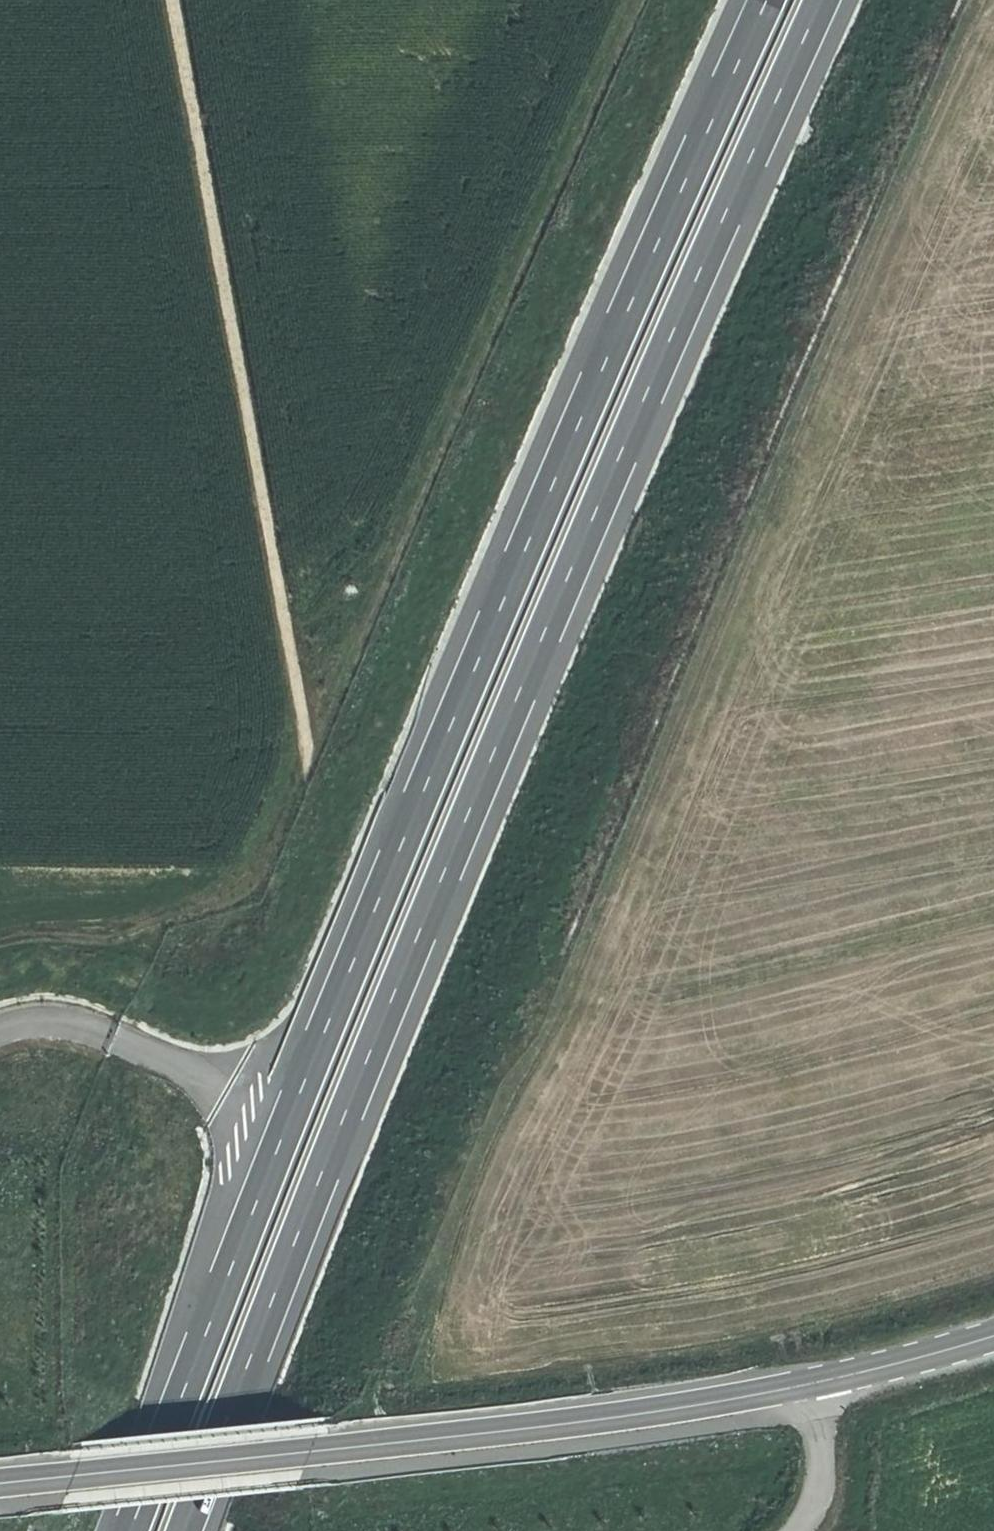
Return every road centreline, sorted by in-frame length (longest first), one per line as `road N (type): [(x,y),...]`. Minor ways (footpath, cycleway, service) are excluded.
road 1 (motorway): [(183,1530),(383,1008),(613,460),(820,0)]
road 2 (motorway): [(761,0),(415,803),(128,1530)]
road 3 (track): [(993,7),(664,802),(617,968),(619,1009),(663,1072),(782,1204),(810,1378)]
road 4 (track): [(172,0),(306,747),(248,886),(114,939),(0,940)]
road 5 (tertiary): [(0,1477),(550,1421),(810,1378),(993,1334)]
road 6 (track): [(640,0),(306,747)]

